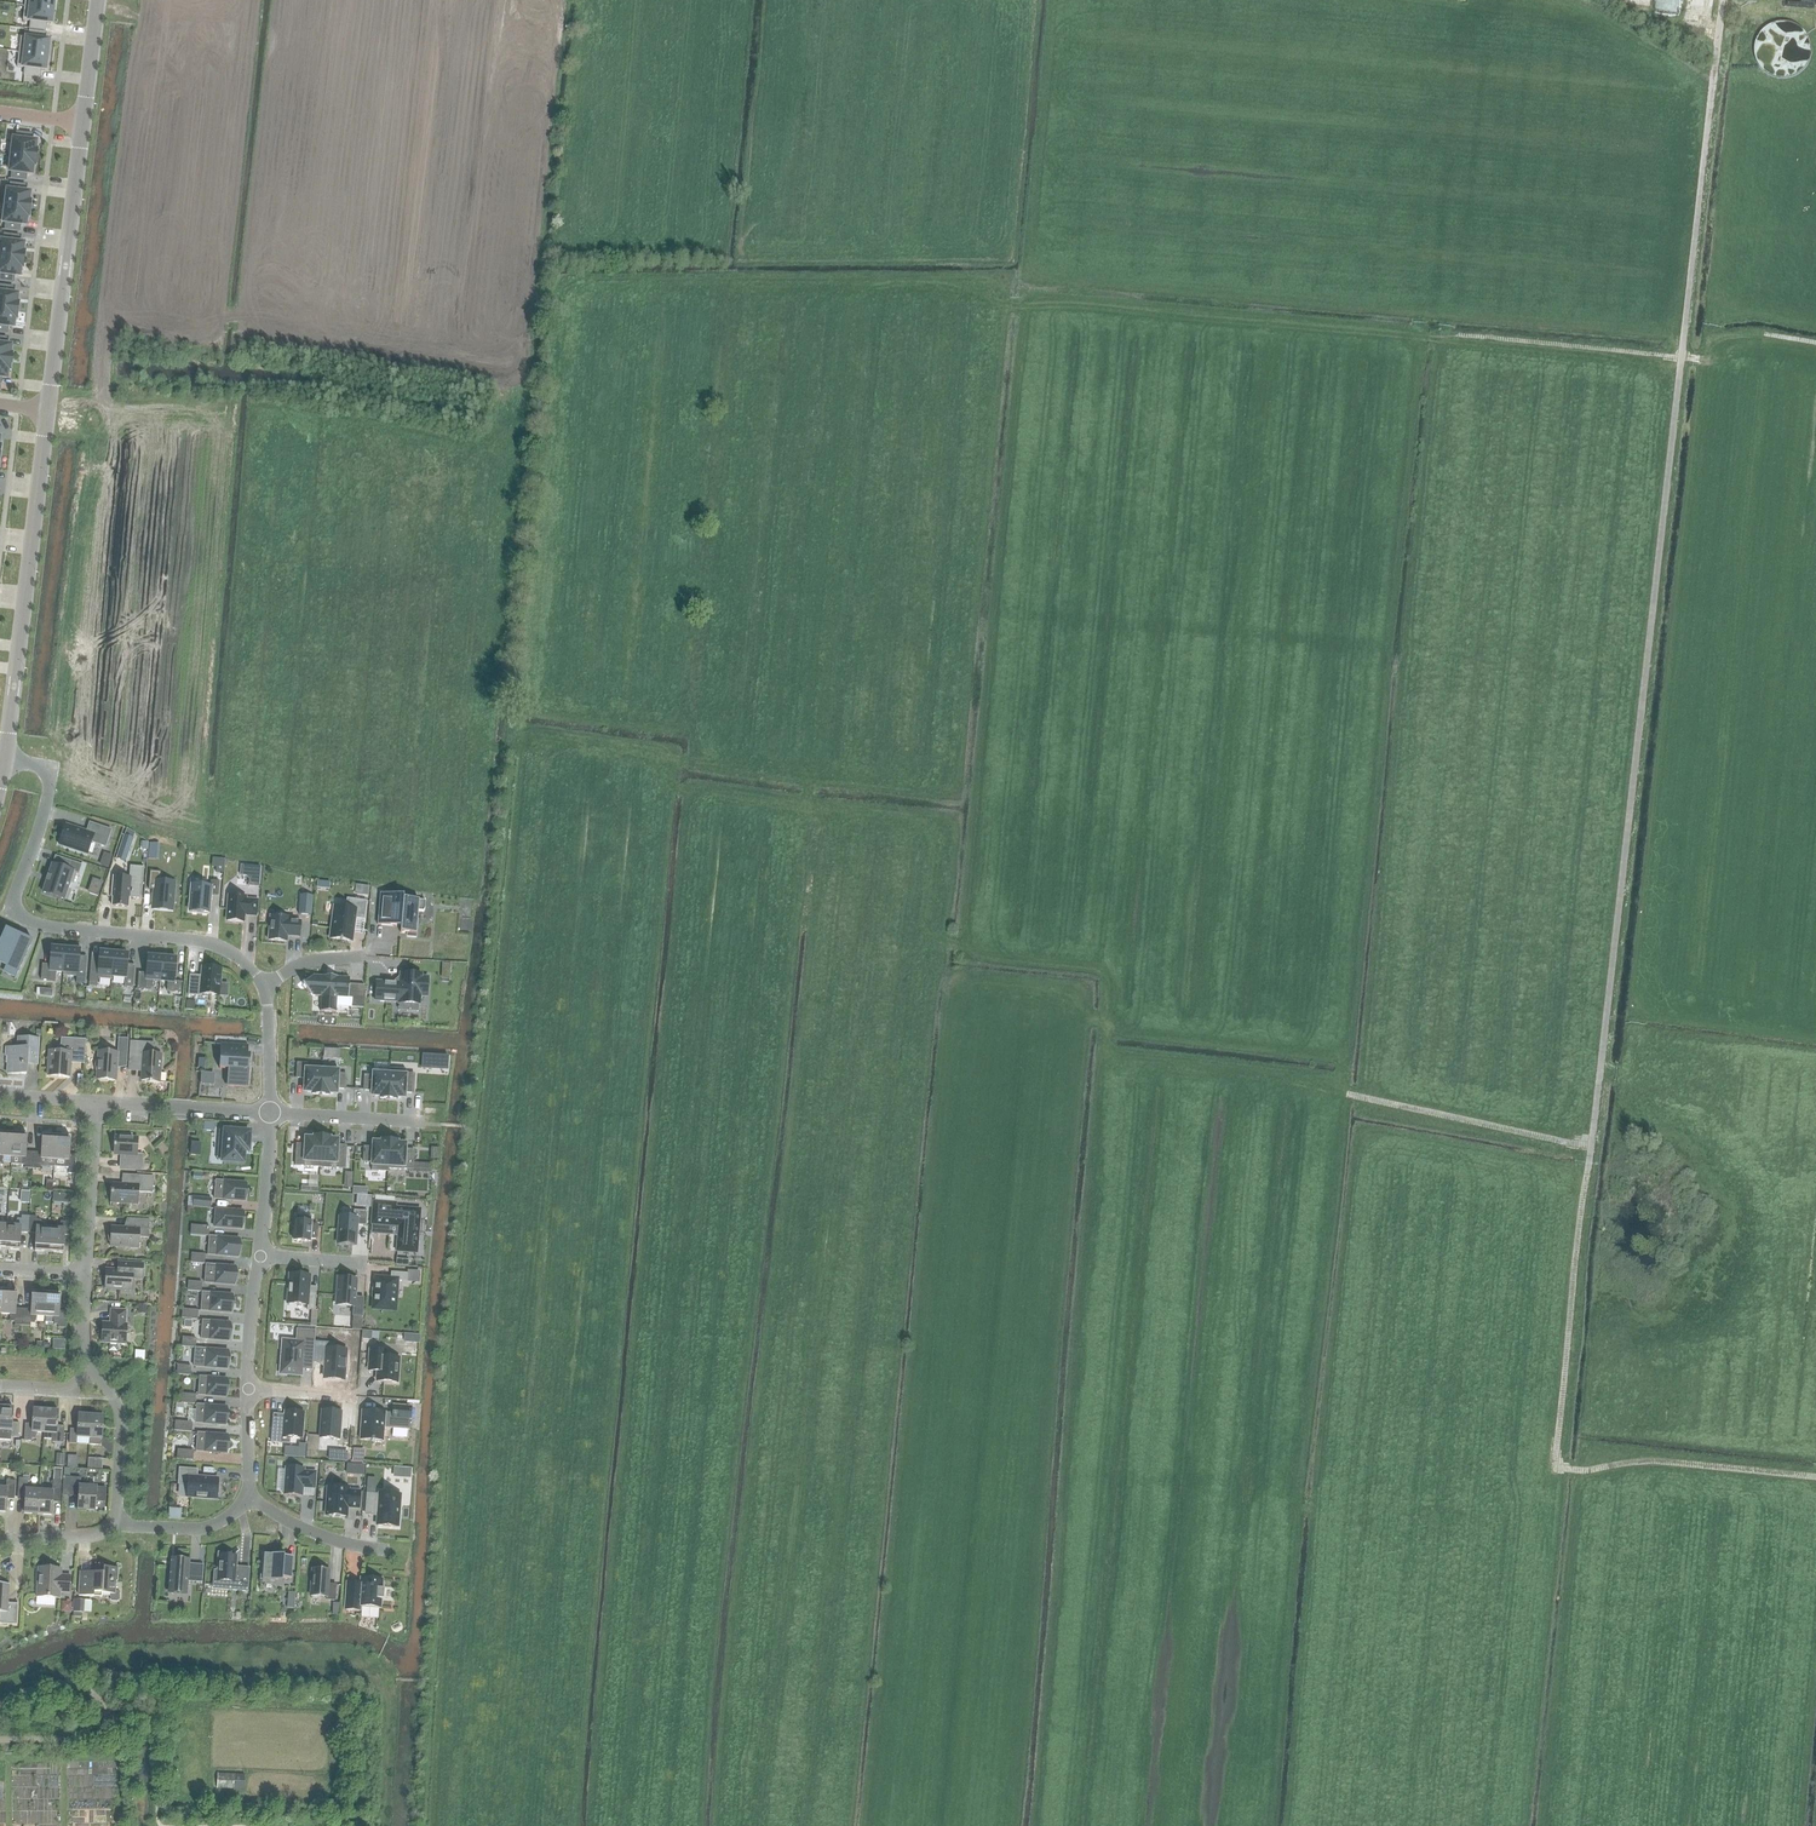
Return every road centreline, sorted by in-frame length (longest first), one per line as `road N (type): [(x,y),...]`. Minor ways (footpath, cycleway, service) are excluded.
road 1 (track): [(1815,1478),(1653,1462),(1555,1467),(1722,0)]
road 2 (unknown): [(48,411),(240,433),(255,451),(227,764),(194,787),(39,765)]
road 3 (residential): [(5,758),(39,765),(50,784),(14,899),(19,915),(47,926),(204,942),(233,953),(266,987)]
road 4 (unknown): [(437,421),(404,815)]
road 5 (unknown): [(51,766),(95,388)]
road 6 (tertiary): [(48,411),(5,758)]
road 7 (tertiary): [(83,123),(48,411)]
road 8 (track): [(1591,1147),(1351,1095)]
road 9 (unknown): [(231,719),(411,739)]
road 10 (unknown): [(250,508),(428,528)]
road 11 (residential): [(97,1103),(271,1113)]
road 12 (residential): [(84,1274),(97,1103)]
road 13 (residential): [(114,1522),(122,1415),(89,1372)]
road 14 (residential): [(271,1113),(421,1123)]
road 15 (residential): [(383,1551),(317,1535),(246,1498)]
road 16 (residential): [(246,1498),(217,1523),(192,1529),(114,1522)]
road 17 (residential): [(271,1113),(260,1254)]
road 18 (residential): [(0,1705),(34,1688),(69,1684),(102,1704),(104,1729)]
road 19 (residential): [(260,1254),(249,1389)]
road 20 (residential): [(266,987),(271,1113)]
road 21 (tertiary): [(99,0),(83,123)]

